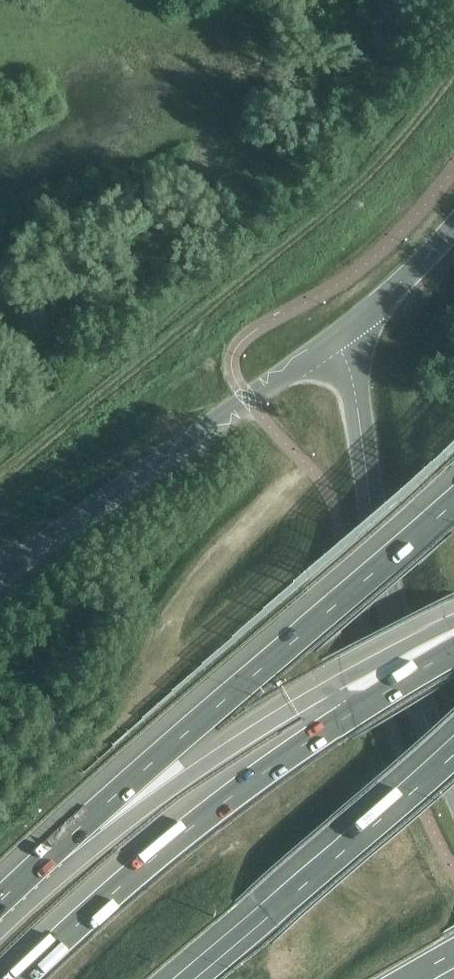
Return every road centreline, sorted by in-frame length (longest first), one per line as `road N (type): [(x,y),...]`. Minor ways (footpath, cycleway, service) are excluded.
road 1 (motorway): [(453,653),(263,774),(21,978)]
road 2 (motorway): [(453,506),(46,859)]
road 3 (motorway): [(453,623),(295,705),(46,859)]
road 4 (motorway): [(453,758),(197,978)]

